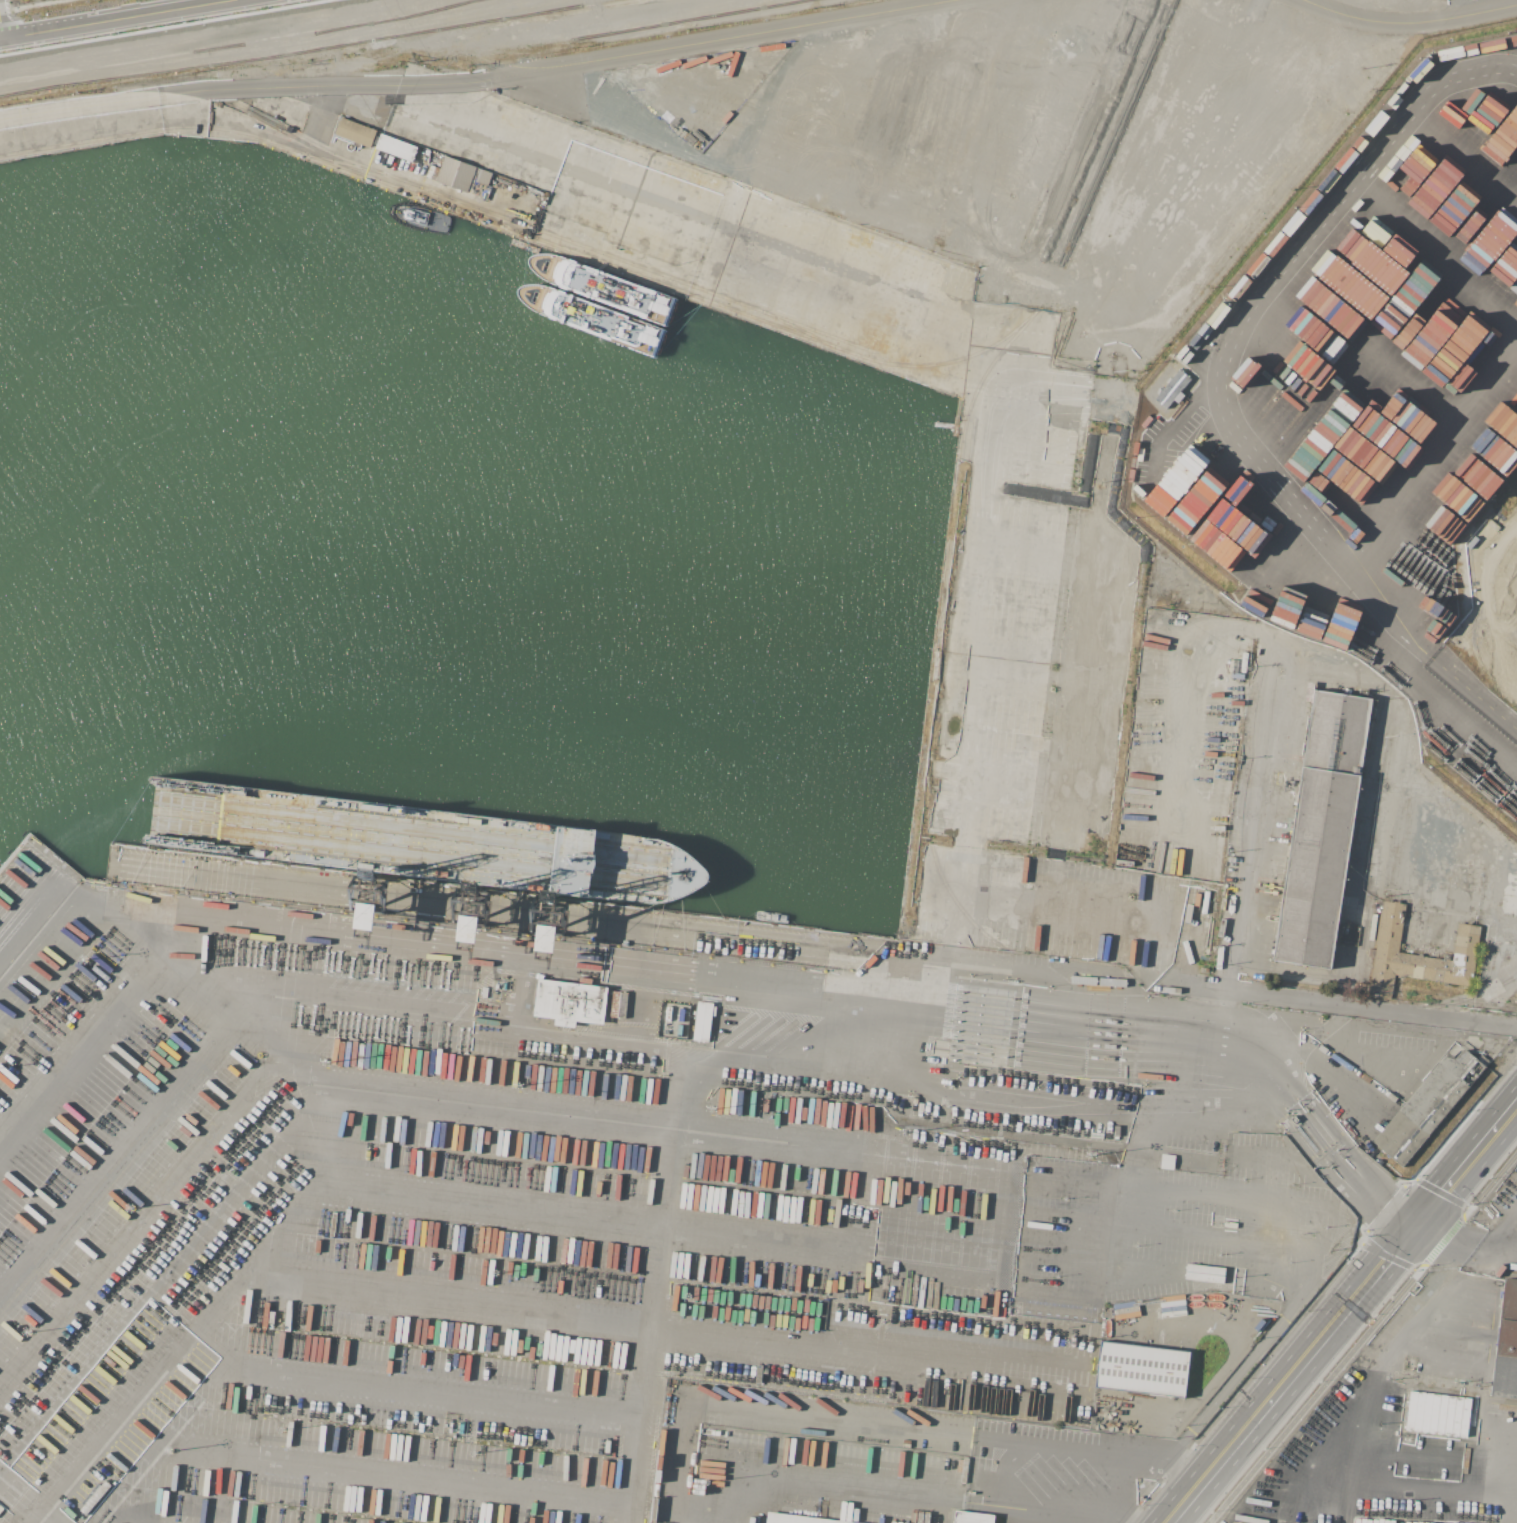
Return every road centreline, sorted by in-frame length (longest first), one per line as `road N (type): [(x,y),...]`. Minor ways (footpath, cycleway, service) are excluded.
road 1 (secondary): [(1416,1222),(1169,1522)]
road 2 (residential): [(1516,1027),(1157,981)]
road 3 (residential): [(228,0),(0,38)]
road 4 (secondary): [(1500,1121),(1416,1222)]

